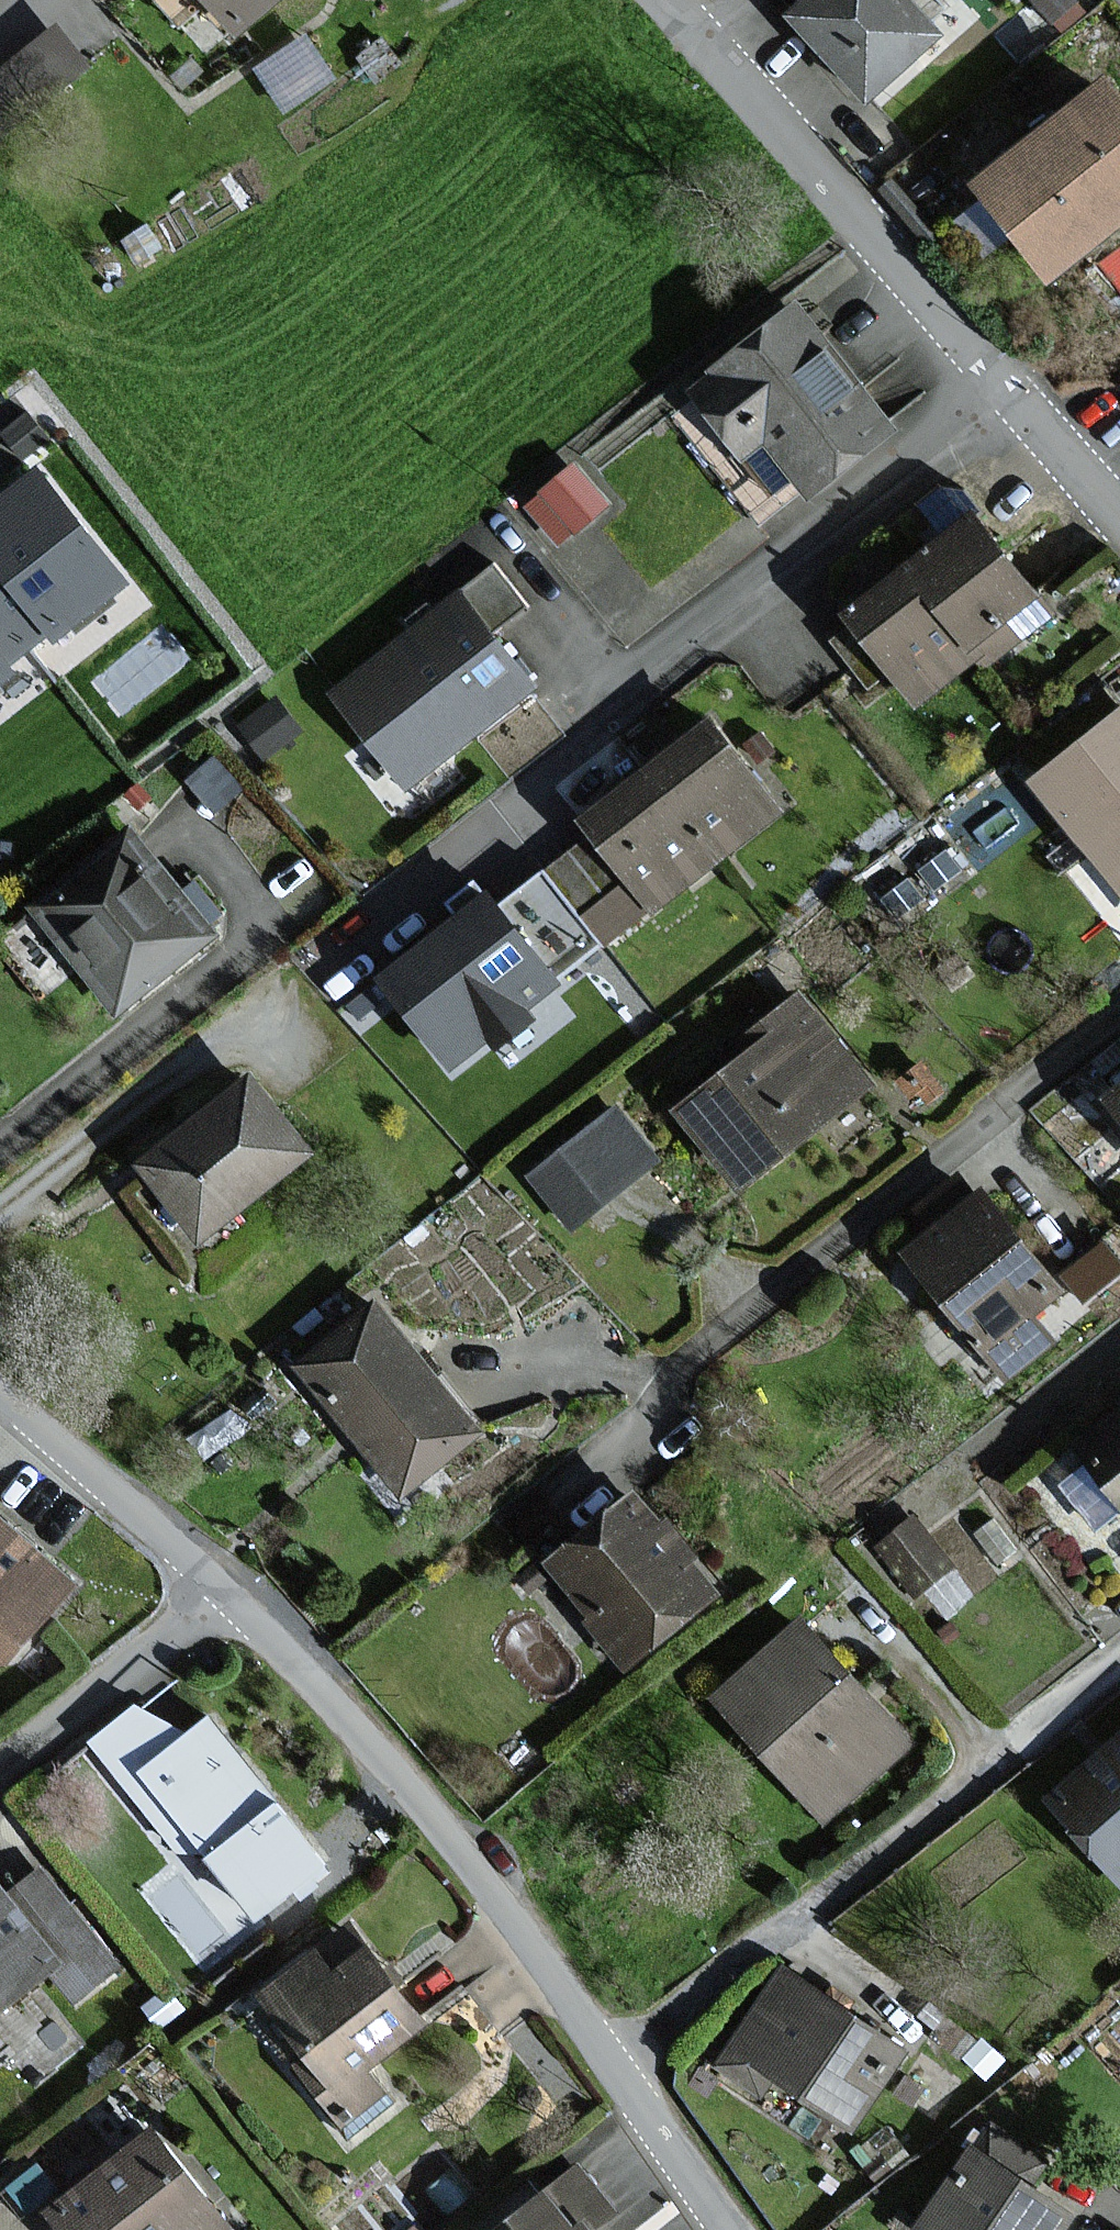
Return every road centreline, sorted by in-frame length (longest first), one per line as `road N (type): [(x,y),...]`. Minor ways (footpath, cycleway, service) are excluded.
road 1 (residential): [(662,0),(1119,535)]
road 2 (residential): [(609,2057),(1119,1661)]
road 3 (residential): [(609,2057),(453,1842),(224,1584)]
road 4 (residential): [(224,1584),(0,1392)]
road 5 (residential): [(0,1763),(224,1584)]
road 6 (residential): [(734,2229),(609,2057)]

